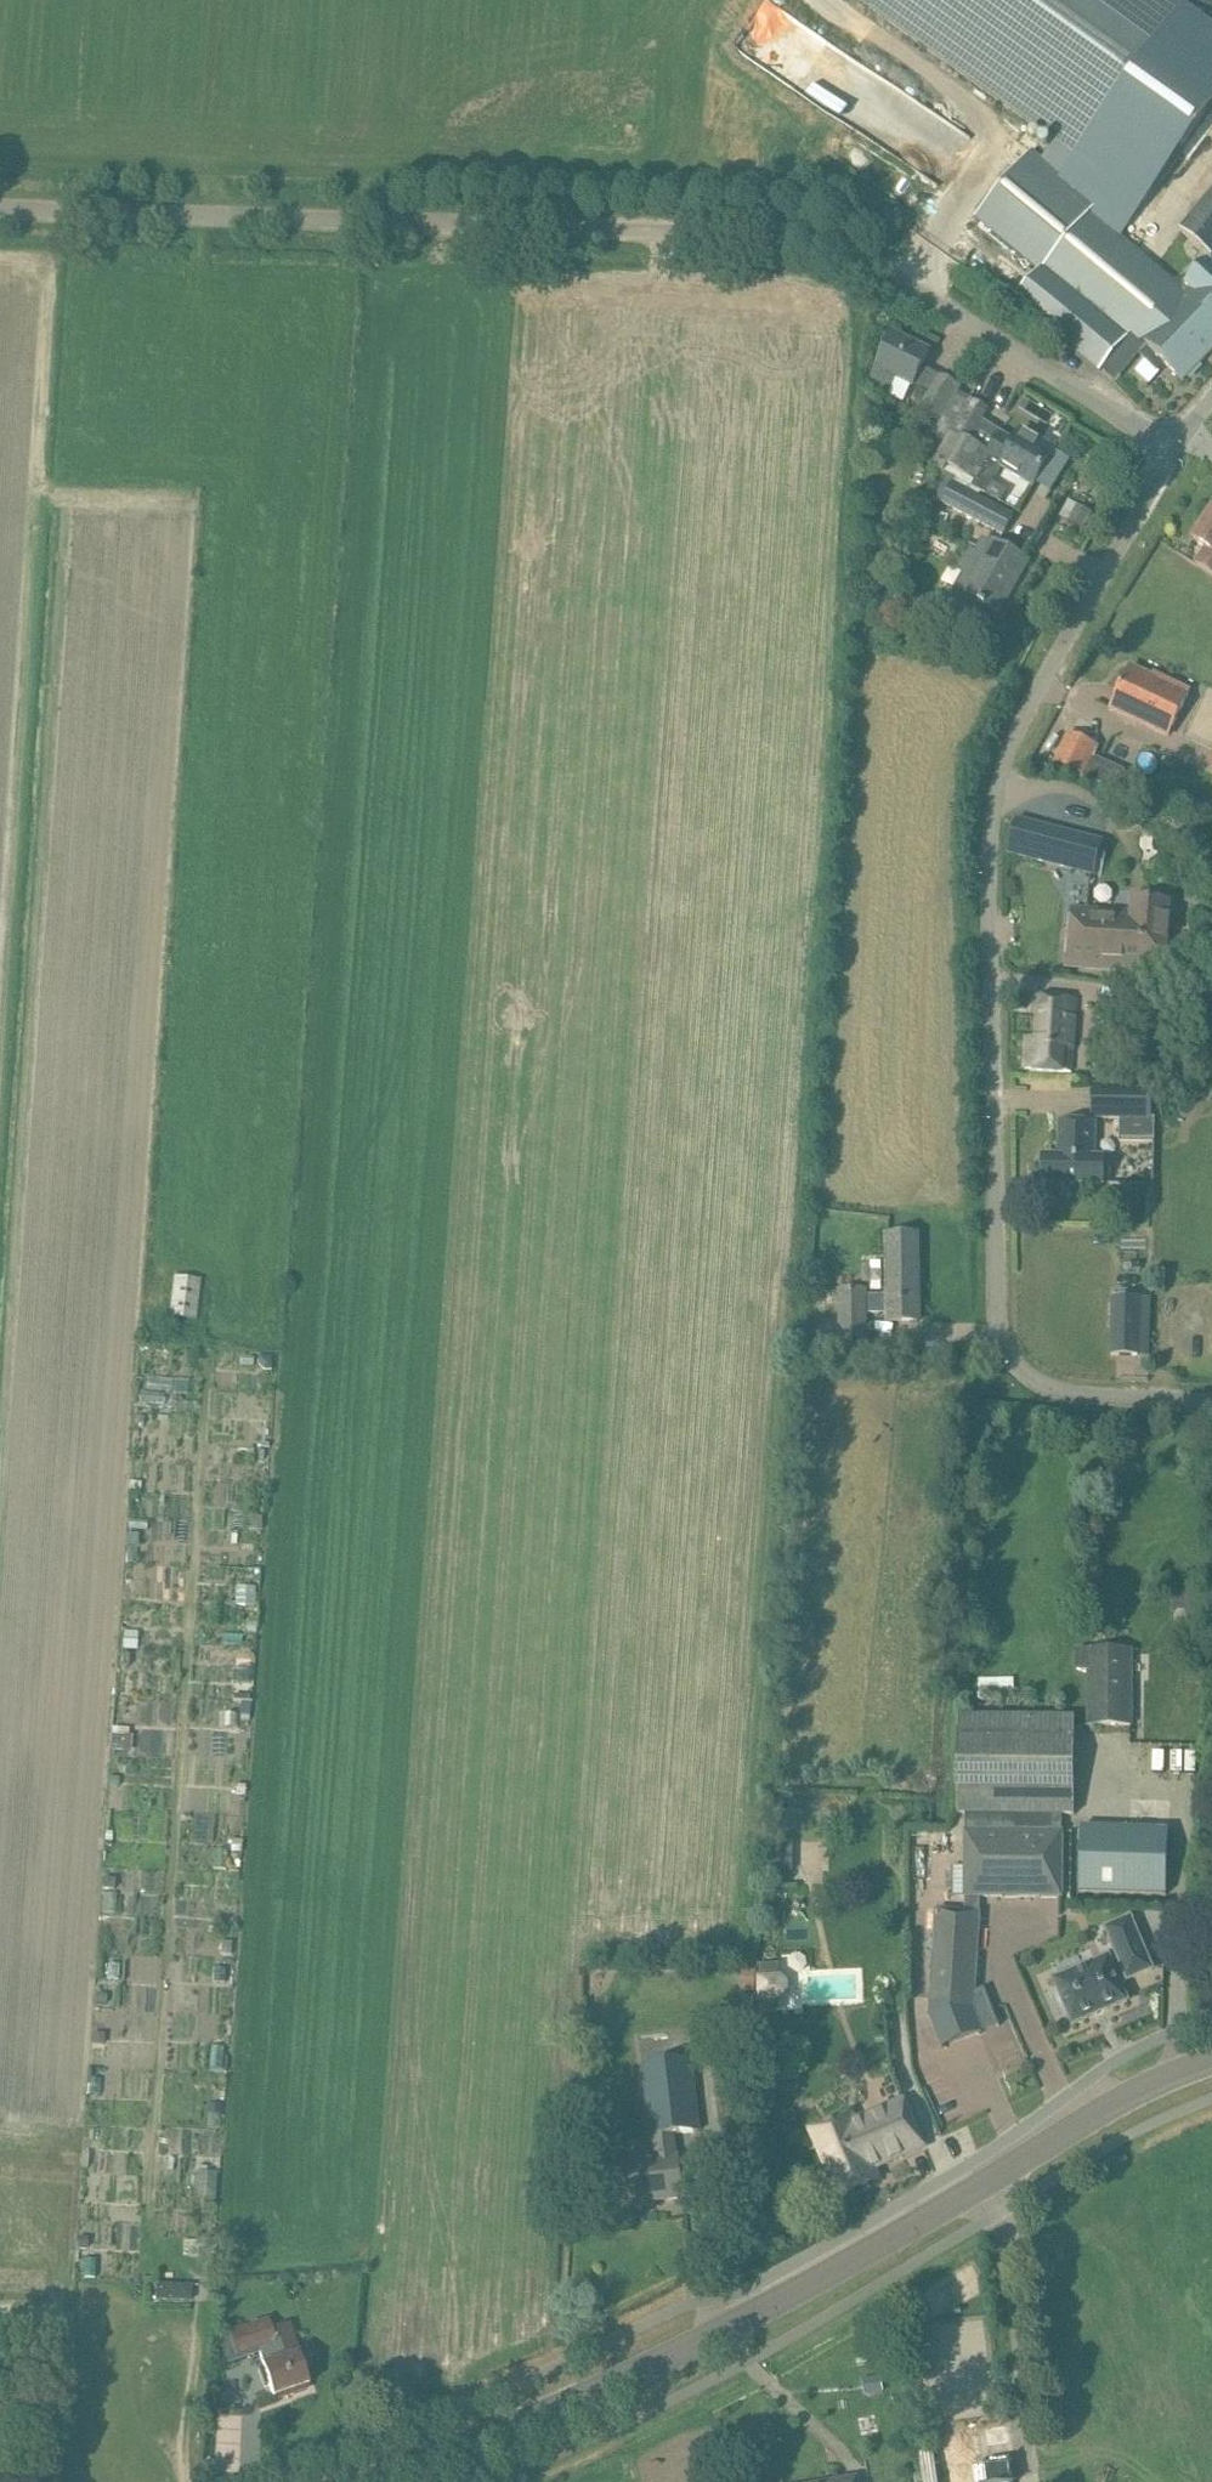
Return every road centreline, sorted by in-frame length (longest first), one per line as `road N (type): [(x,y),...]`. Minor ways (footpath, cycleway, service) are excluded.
road 1 (unclassified): [(1175,433),(855,249),(789,233),(0,208)]
road 2 (unclassified): [(1211,1404),(1039,1383),(1006,1354),(997,1313),(989,853),(995,788),(1023,720),(1175,433)]
road 3 (tertiary): [(1211,2060),(1123,2098),(675,2364),(377,2481)]

